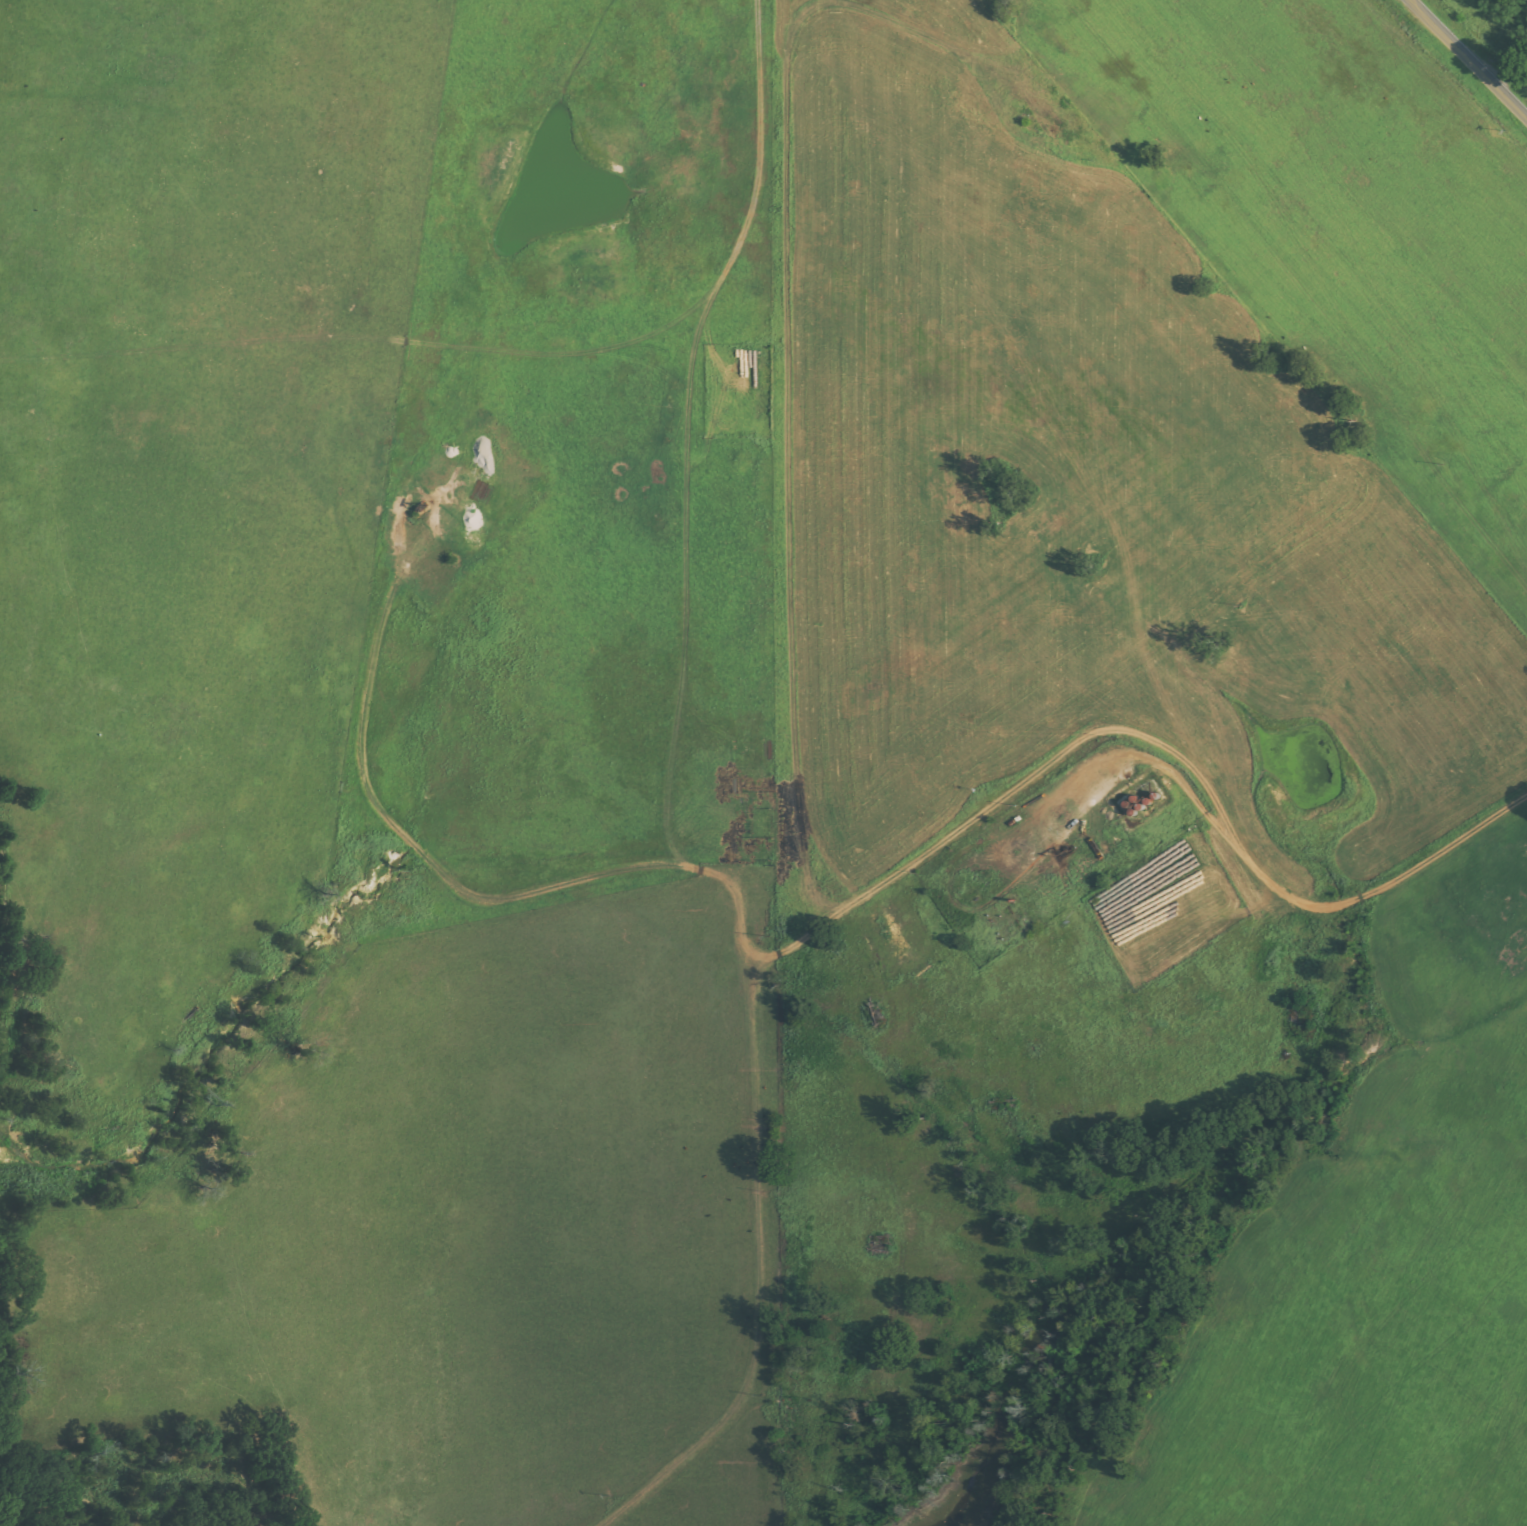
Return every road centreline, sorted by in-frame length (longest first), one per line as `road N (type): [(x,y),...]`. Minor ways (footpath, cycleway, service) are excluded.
road 1 (residential): [(1526,155),(1461,238),(1384,363),(1417,571)]
road 2 (secondary): [(1526,117),(1409,0)]

